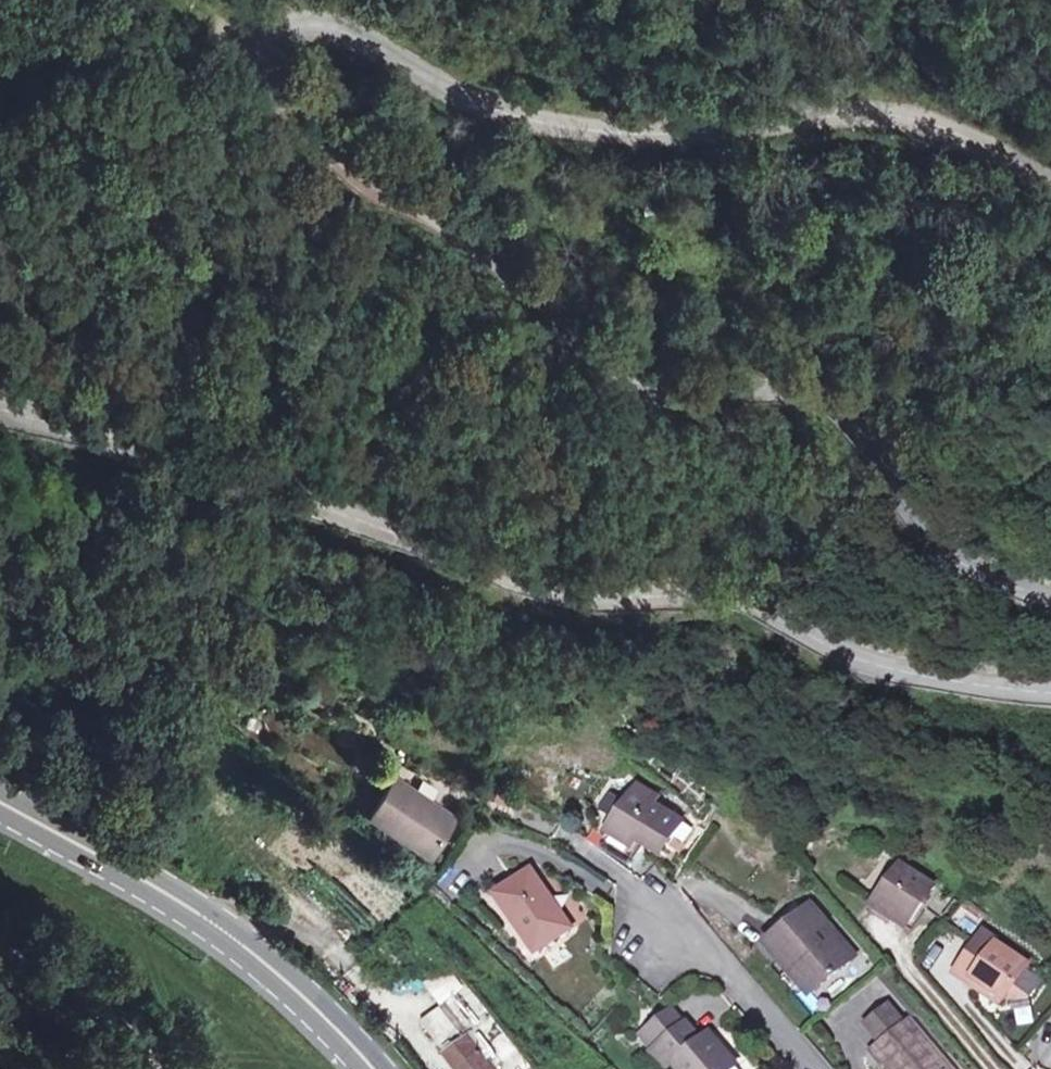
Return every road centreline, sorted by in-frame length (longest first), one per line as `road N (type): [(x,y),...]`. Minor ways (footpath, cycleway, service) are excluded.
road 1 (unclassified): [(1050,594),(948,552),(915,524),(839,414),(802,395),(669,377),(630,359),(538,285),(345,169),(282,120),(257,85),(252,49),(256,32),(274,21),(306,15),(349,27),(489,101),(545,122),(602,130),(885,116),(948,131),(1050,175)]
road 2 (unclassified): [(0,407),(487,570),(585,593),(729,599),(831,650),(913,672),(1050,691)]
road 3 (secondary): [(0,803),(236,942),(371,1068)]
road 4 (residential): [(658,914),(732,970),(821,1068)]
road 5 (track): [(309,920),(438,1068)]

